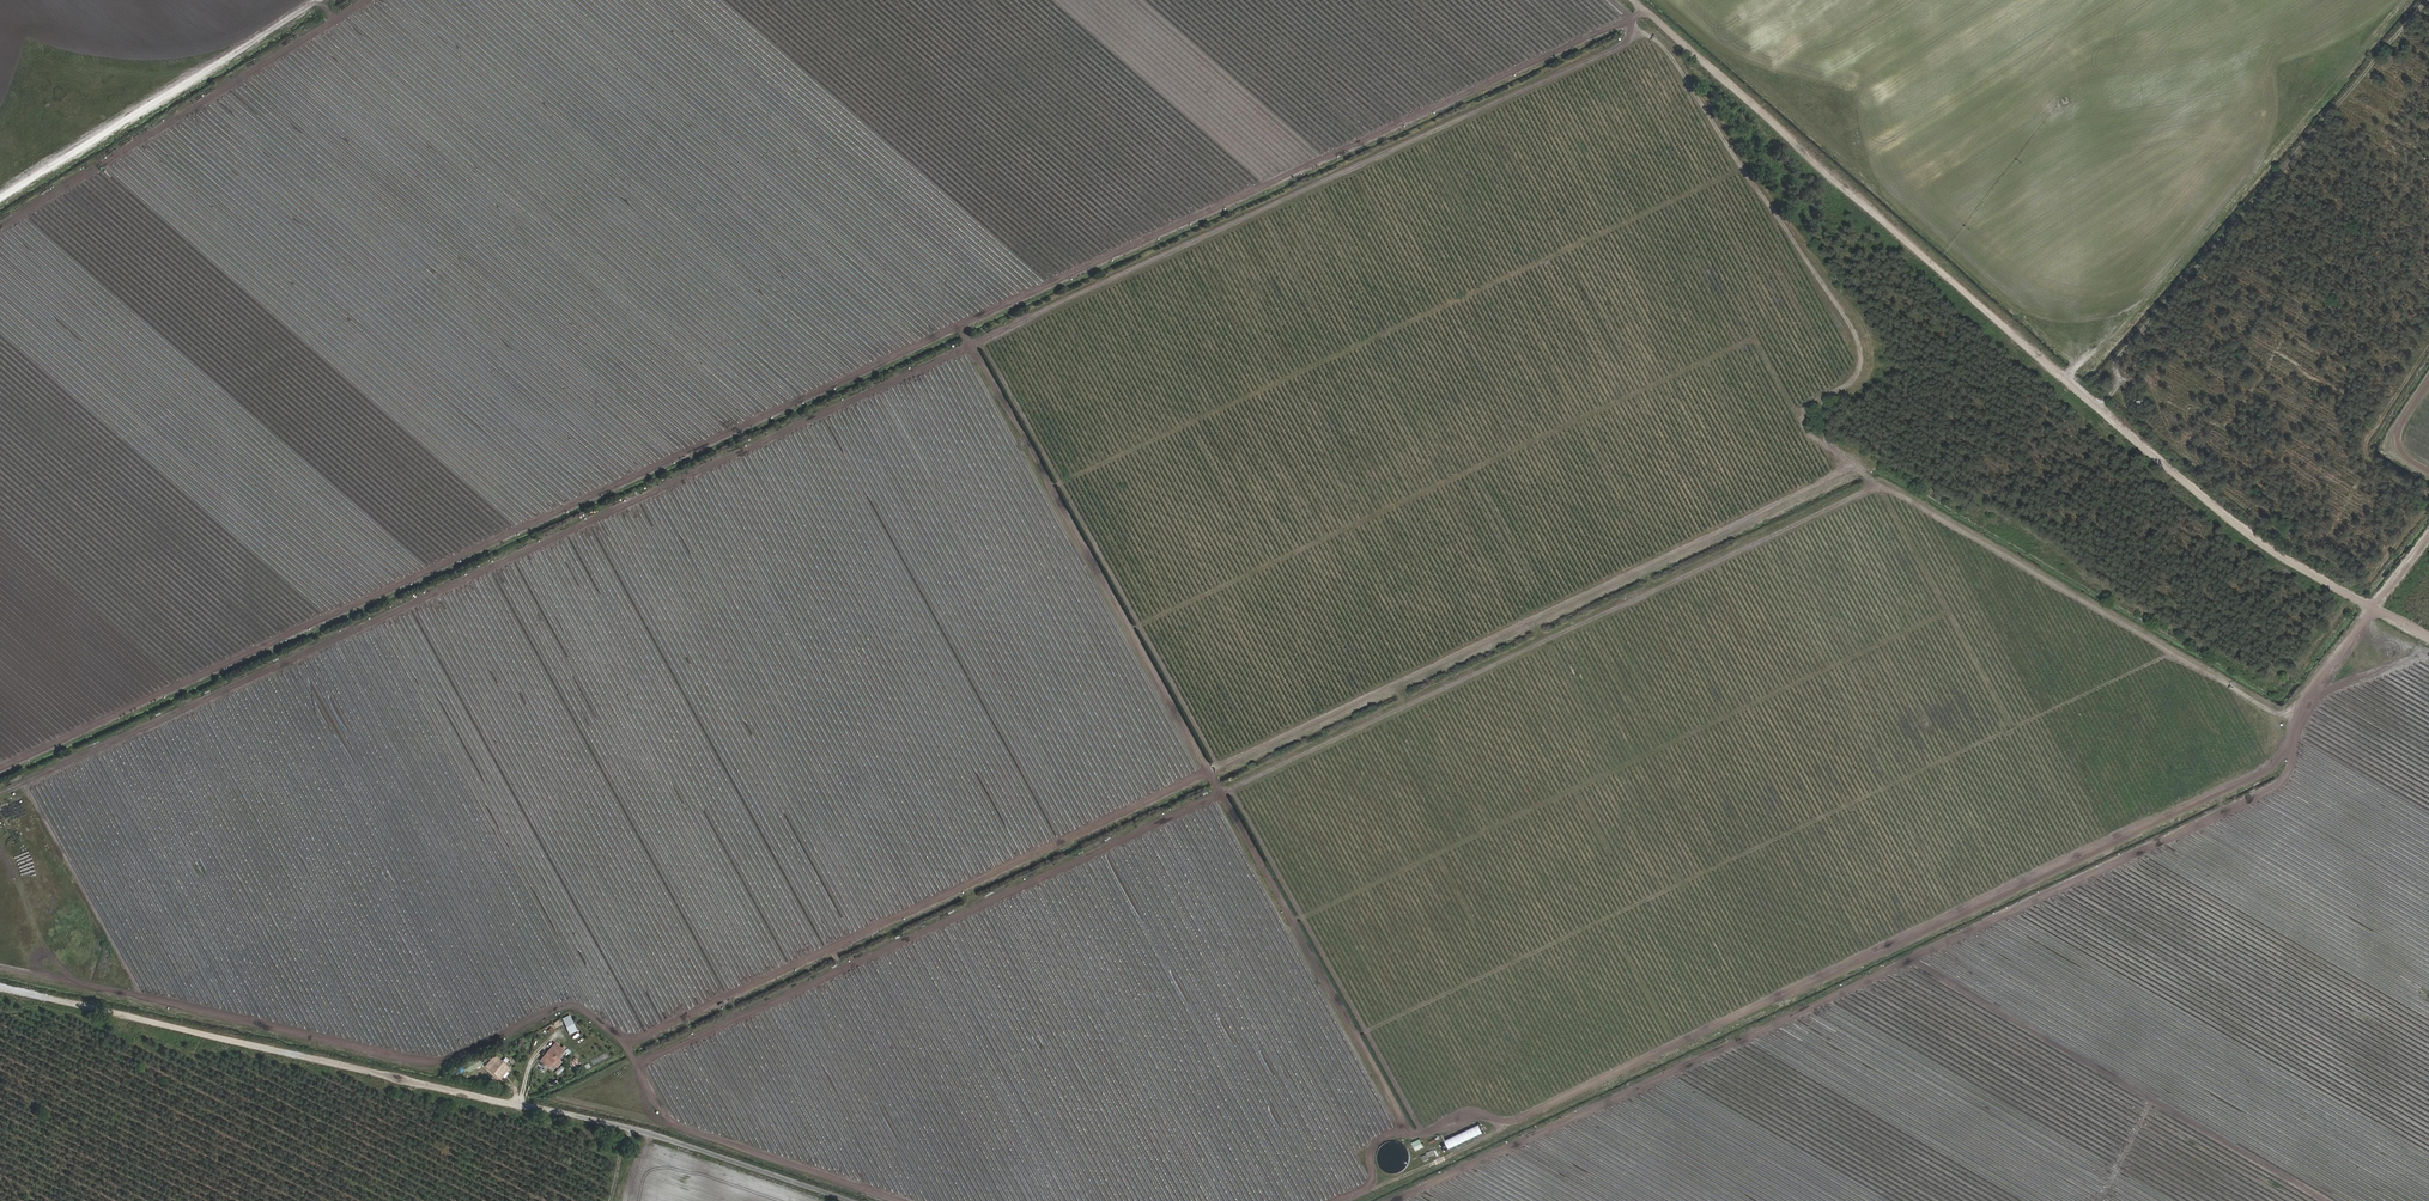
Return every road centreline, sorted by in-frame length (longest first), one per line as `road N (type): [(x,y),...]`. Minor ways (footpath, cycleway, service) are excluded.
road 1 (track): [(0,767),(1646,8)]
road 2 (track): [(1301,1200),(1336,1185),(1394,1135),(1479,1115),(1513,1123),(2267,772),(2296,708),(2428,535)]
road 3 (track): [(2291,721),(1810,436),(1805,412),(1857,376),(1854,333),(1672,56),(1629,17)]
road 4 (track): [(2428,638),(2247,529),(1636,0)]
road 5 (track): [(960,326),(1412,1133)]
road 6 (track): [(1220,792),(1878,482)]
road 7 (track): [(1208,770),(1859,465)]
road 8 (track): [(551,1110),(0,984)]
road 9 (track): [(2070,376),(2405,0)]
road 10 (track): [(323,0),(0,200)]
road 11 (unclassified): [(852,1200),(651,1133),(551,1110)]
road 12 (track): [(2428,469),(2402,455),(2391,437),(2428,376)]

